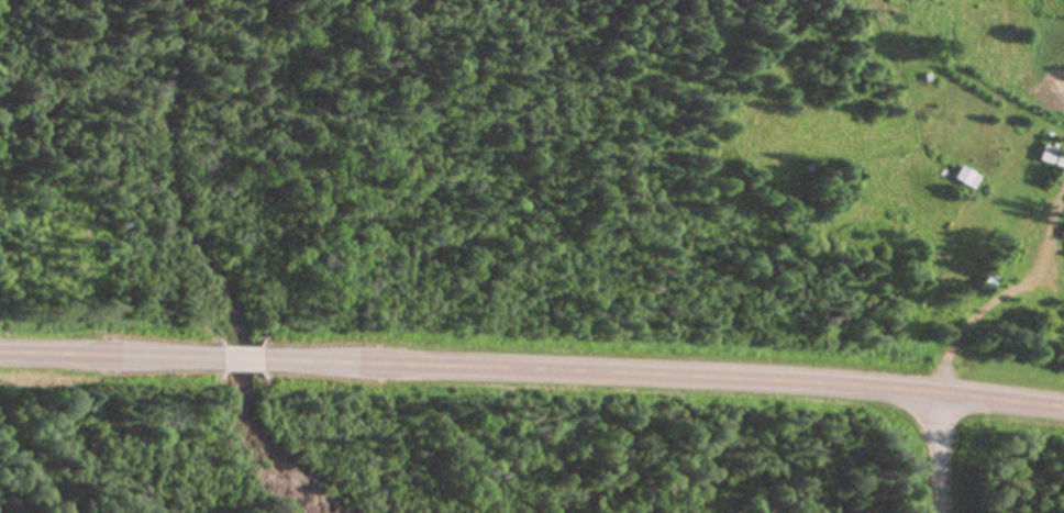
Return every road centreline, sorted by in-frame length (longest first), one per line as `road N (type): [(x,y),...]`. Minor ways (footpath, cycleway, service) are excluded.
road 1 (tertiary): [(270,360),(776,379),(1063,406)]
road 2 (tertiary): [(0,353),(212,358)]
road 3 (residential): [(937,512),(936,390)]

